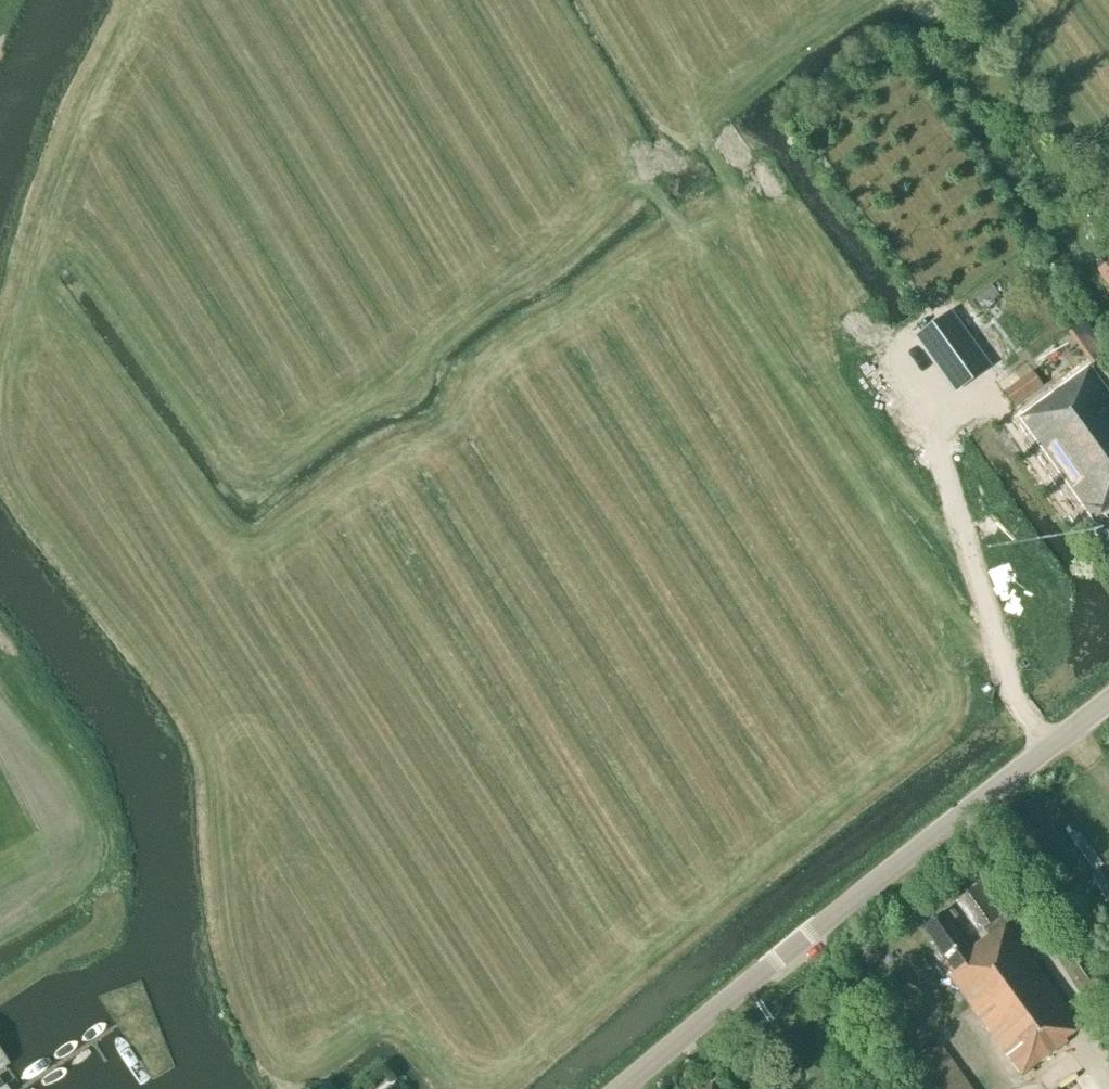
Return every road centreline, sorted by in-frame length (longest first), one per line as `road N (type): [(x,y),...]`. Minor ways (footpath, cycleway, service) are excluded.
road 1 (tertiary): [(627,1088),(1108,707)]

